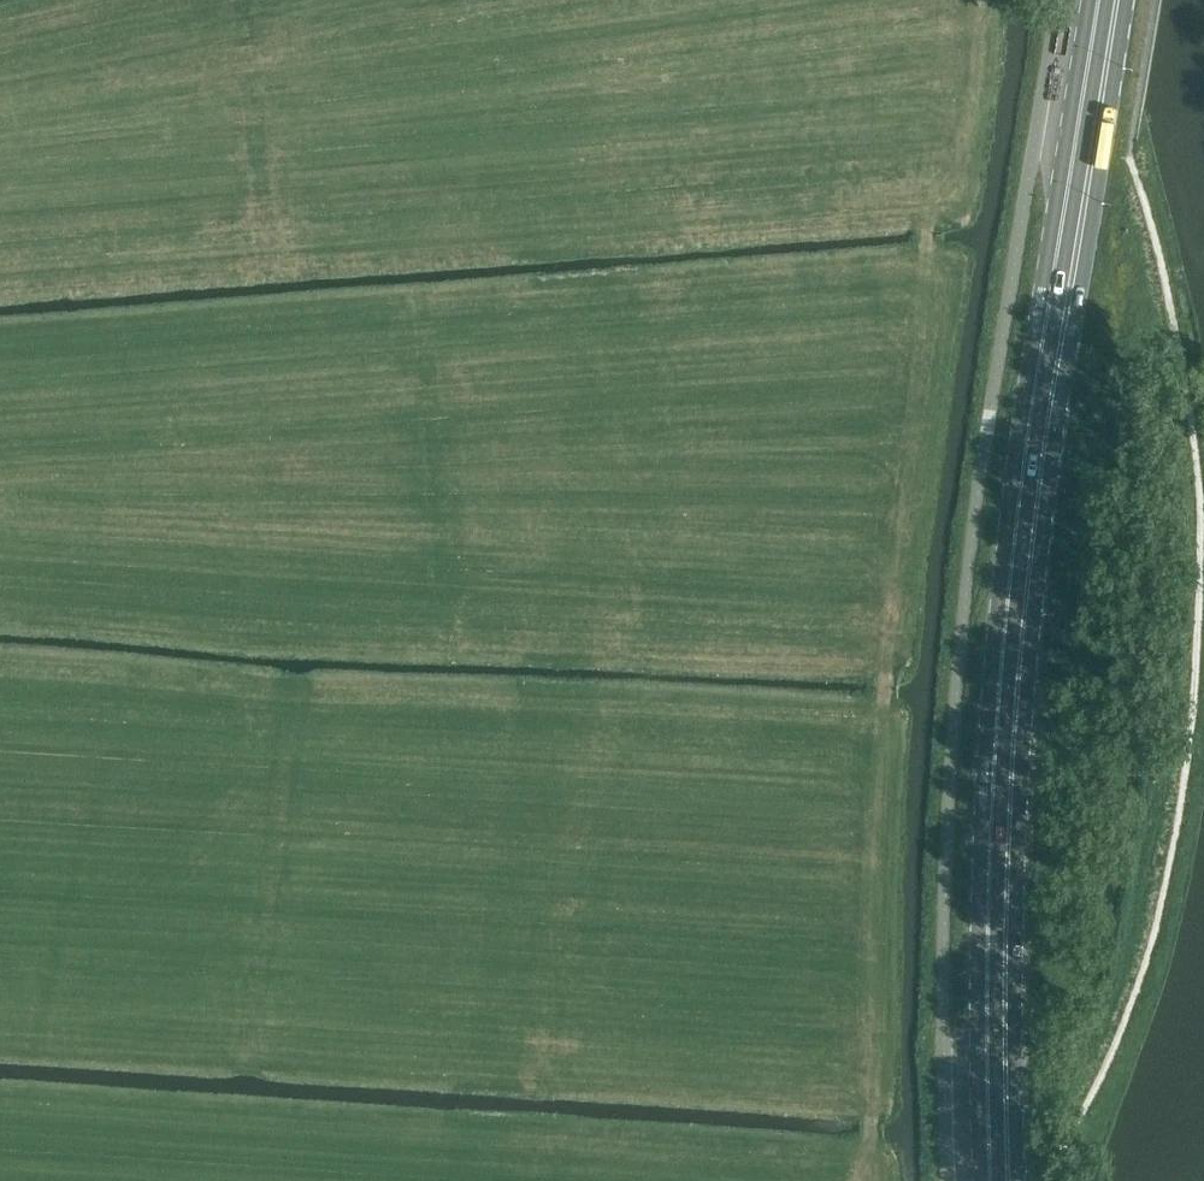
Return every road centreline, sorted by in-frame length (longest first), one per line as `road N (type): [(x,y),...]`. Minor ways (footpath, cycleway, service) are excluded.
road 1 (primary): [(1115,0),(1040,486),(1004,784),(998,1180)]

